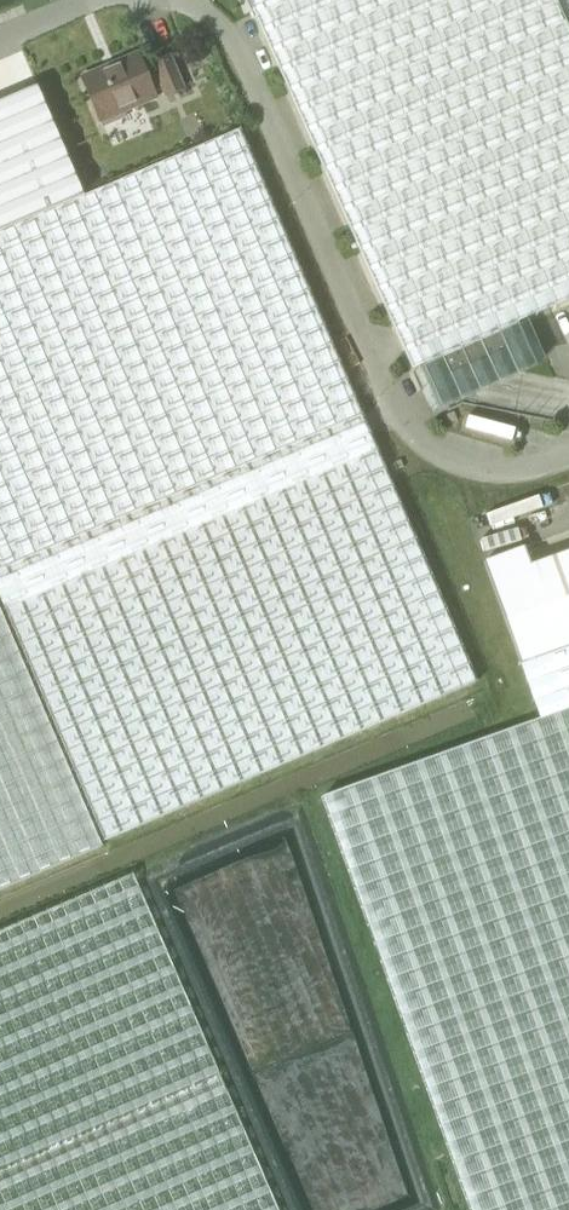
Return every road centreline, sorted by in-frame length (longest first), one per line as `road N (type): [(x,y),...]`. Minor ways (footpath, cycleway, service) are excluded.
road 1 (unclassified): [(568,447),(498,469),(437,457),(397,414),(232,35),(200,4),(184,0)]

